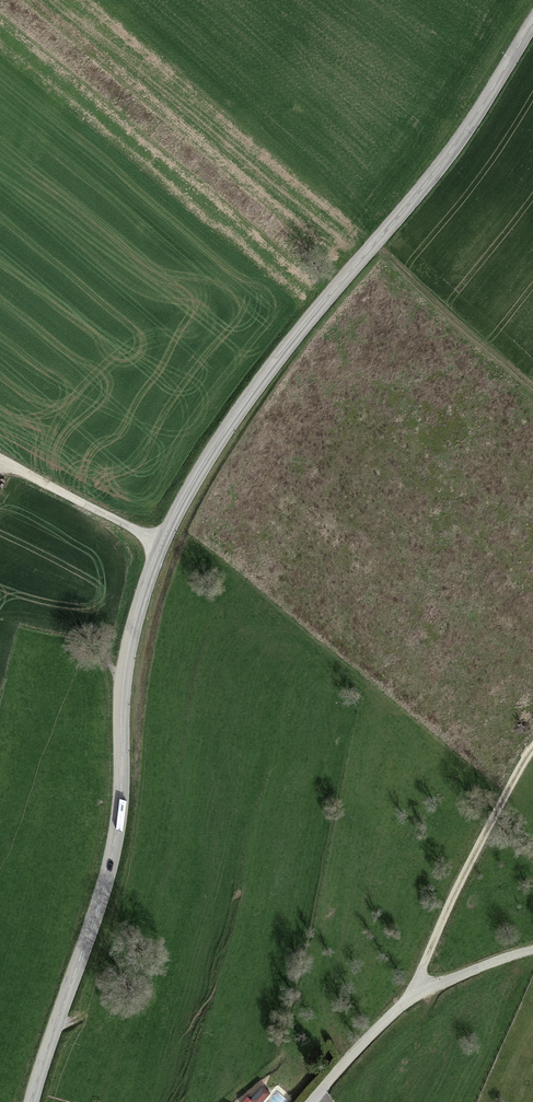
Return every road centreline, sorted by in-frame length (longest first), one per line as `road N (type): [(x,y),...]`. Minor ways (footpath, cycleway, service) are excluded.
road 1 (tertiary): [(32,1101),(114,850),(121,681),(161,547),(231,423),(432,178),(532,23)]
road 2 (track): [(177,514),(517,772)]
road 3 (track): [(532,746),(441,920),(419,993),(532,951)]
road 4 (track): [(161,547),(0,461)]
road 5 (residential): [(314,1101),(419,993)]

